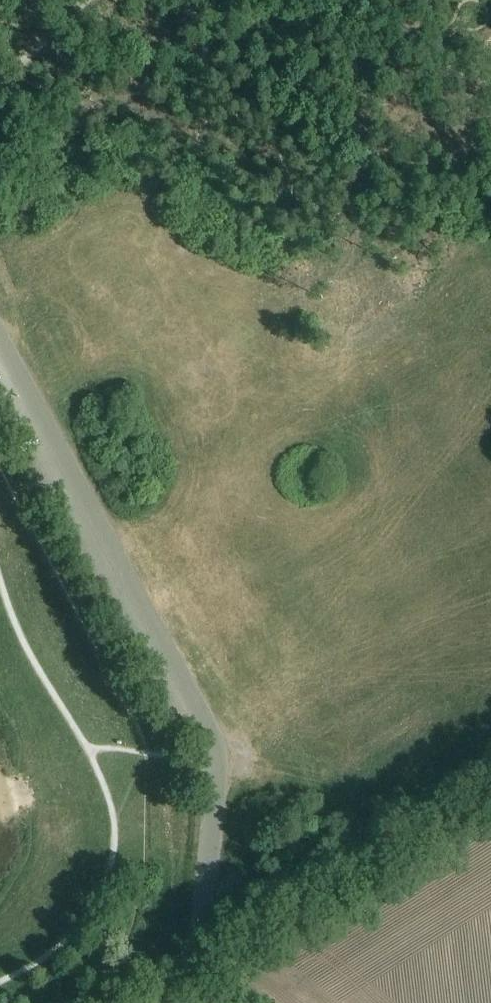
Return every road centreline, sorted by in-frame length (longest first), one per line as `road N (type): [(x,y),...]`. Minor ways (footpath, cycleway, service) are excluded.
road 1 (unclassified): [(0,343),(217,756),(198,946),(189,981),(156,1002)]
road 2 (track): [(189,981),(490,796)]

